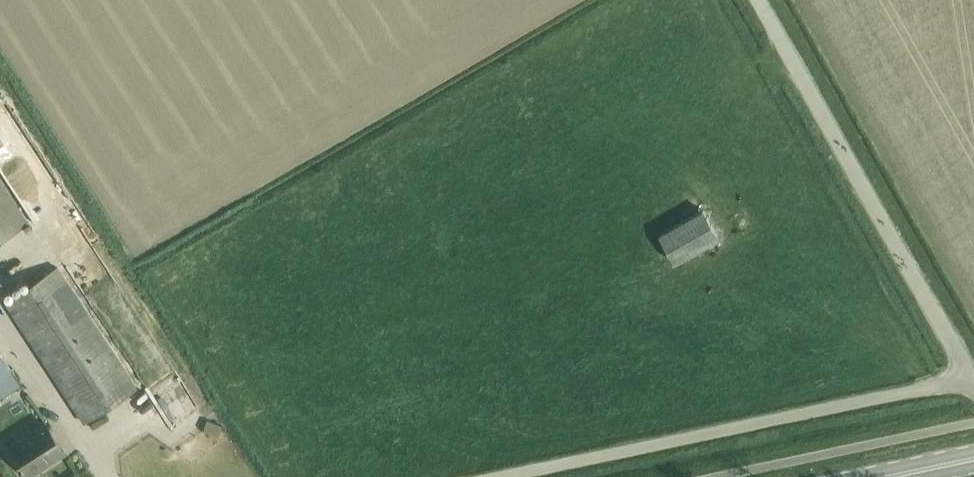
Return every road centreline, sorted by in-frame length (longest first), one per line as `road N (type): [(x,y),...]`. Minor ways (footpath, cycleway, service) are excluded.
road 1 (unclassified): [(971,379),(501,476)]
road 2 (unclassified): [(756,0),(971,379)]

